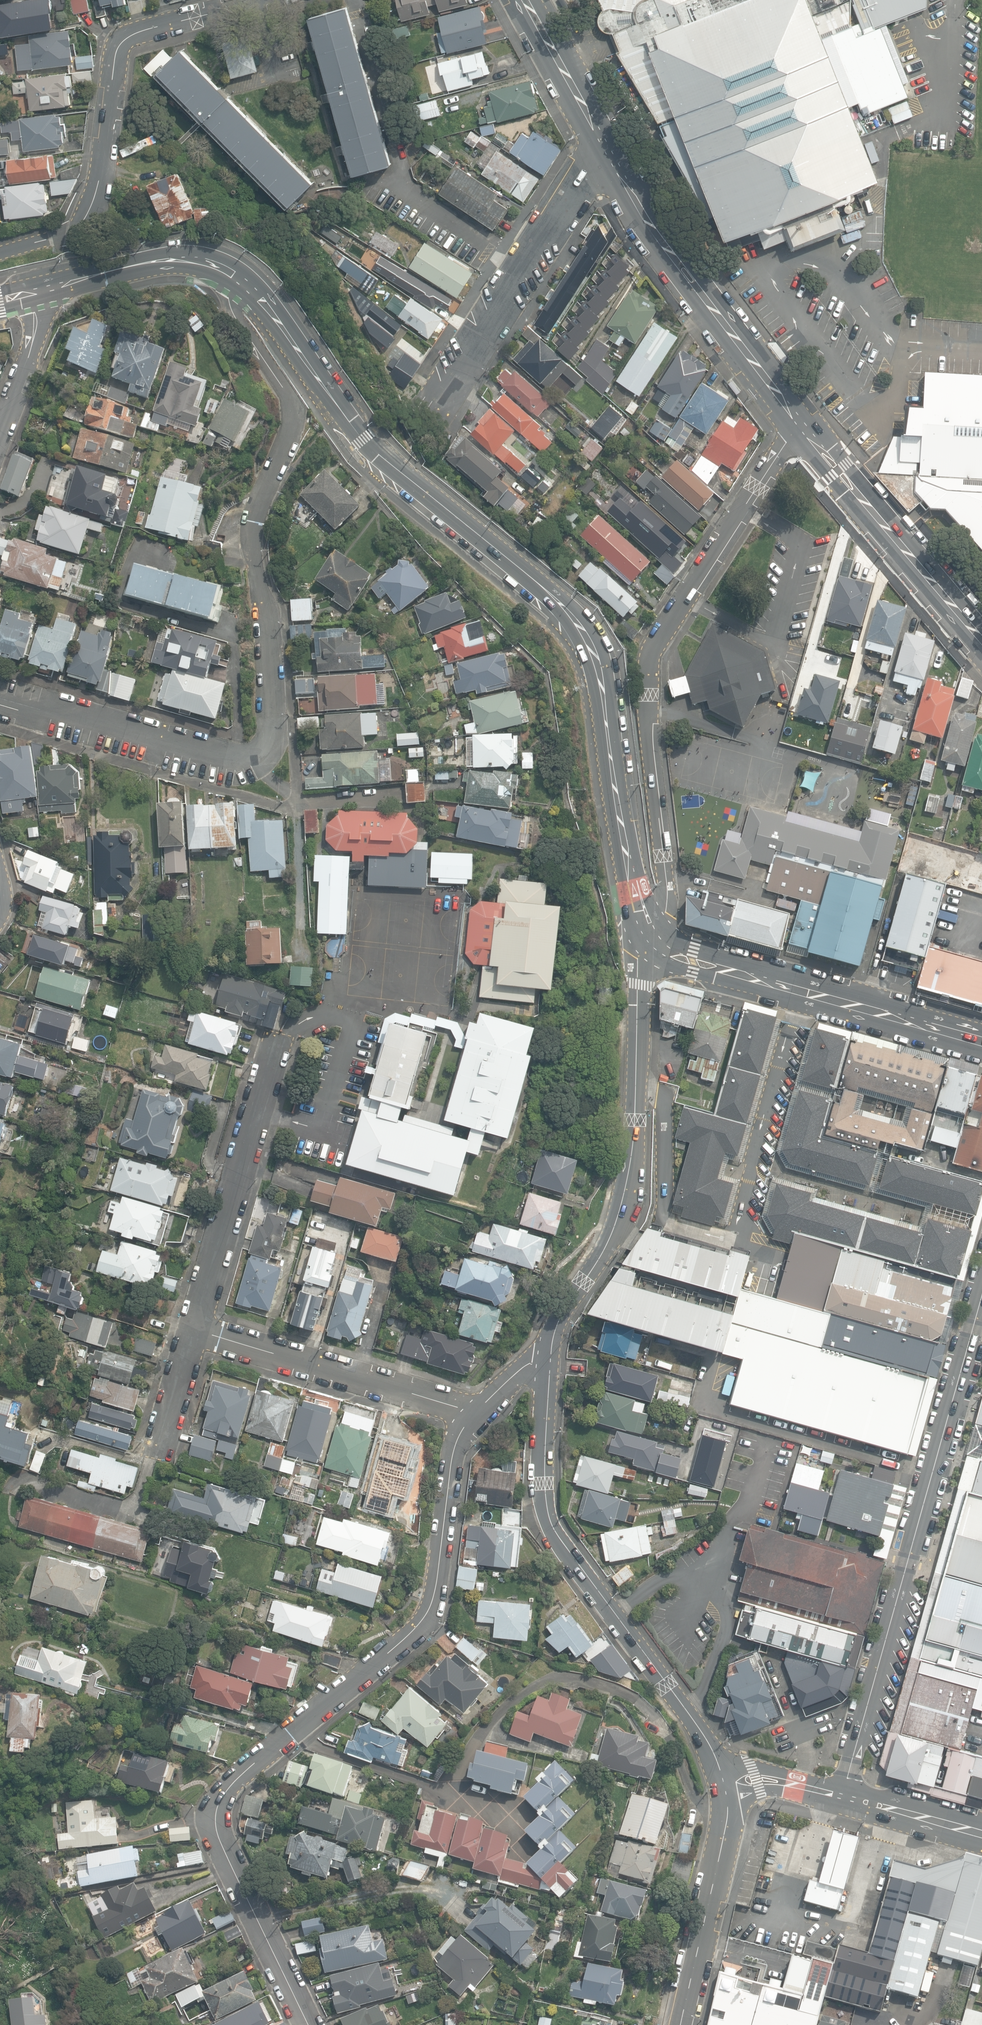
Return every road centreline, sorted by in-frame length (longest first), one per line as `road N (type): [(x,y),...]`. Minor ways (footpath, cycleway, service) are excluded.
road 1 (secondary): [(223,269),(273,313),(379,455),(535,581),(582,630),(598,668),(632,890),(651,938)]
road 2 (residential): [(223,269),(231,309),(283,388),(294,420),(259,502),(252,548),(268,622),(272,750),(228,765),(0,701)]
road 3 (residential): [(478,1411),(452,1457),(427,1617),(220,1800),(216,1829),(308,2024)]
road 4 (residential): [(651,938),(668,896),(649,657),(806,424)]
road 5 (residential): [(981,1291),(842,1795)]
road 6 (residential): [(724,1778),(704,1733),(543,1509),(545,1358)]
road 7 (residential): [(545,1358),(612,1238),(628,1191),(638,959),(651,938)]
road 8 (residential): [(0,253),(71,232),(91,208),(121,43),(250,0)]
road 9 (tertiary): [(601,144),(806,424)]
road 10 (secondary): [(981,1039),(694,963),(651,938)]
road 11 (residential): [(200,1332),(260,1116),(295,1024)]
road 12 (residential): [(439,405),(601,144)]
road 13 (residential): [(200,1332),(478,1411)]
road 14 (tertiary): [(806,424),(981,644)]
road 15 (residential): [(724,1778),(726,1823),(680,2024)]
road 16 (secondary): [(37,292),(172,260),(223,269)]
road 17 (tertiary): [(527,0),(601,144)]
road 18 (residential): [(0,432),(34,338),(37,292)]
road 19 (residential): [(981,1835),(842,1795)]
road 20 (residential): [(162,1452),(200,1332)]

